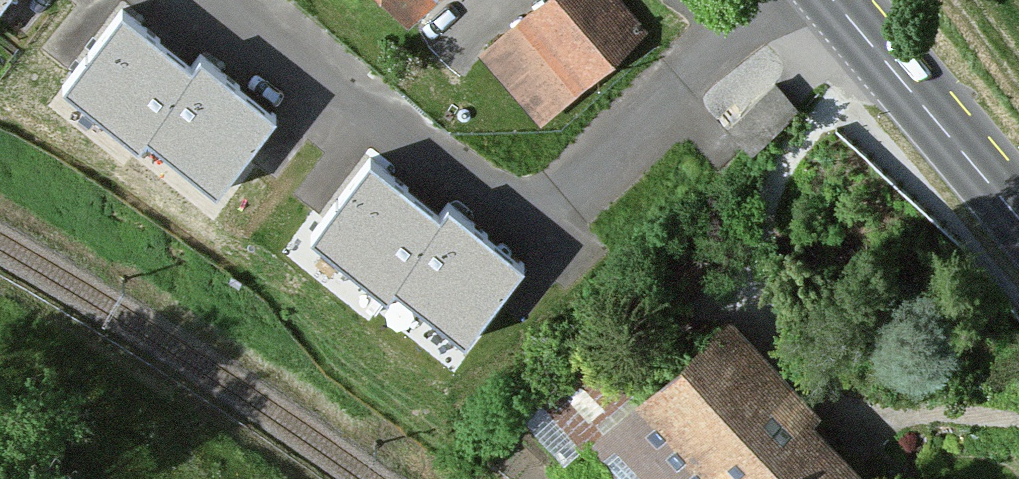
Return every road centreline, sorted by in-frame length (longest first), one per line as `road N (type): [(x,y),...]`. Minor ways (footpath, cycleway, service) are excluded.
road 1 (residential): [(762,0),(578,189),(552,206),(519,208),(492,200),(220,0)]
road 2 (secondary): [(836,0),(1018,217)]

